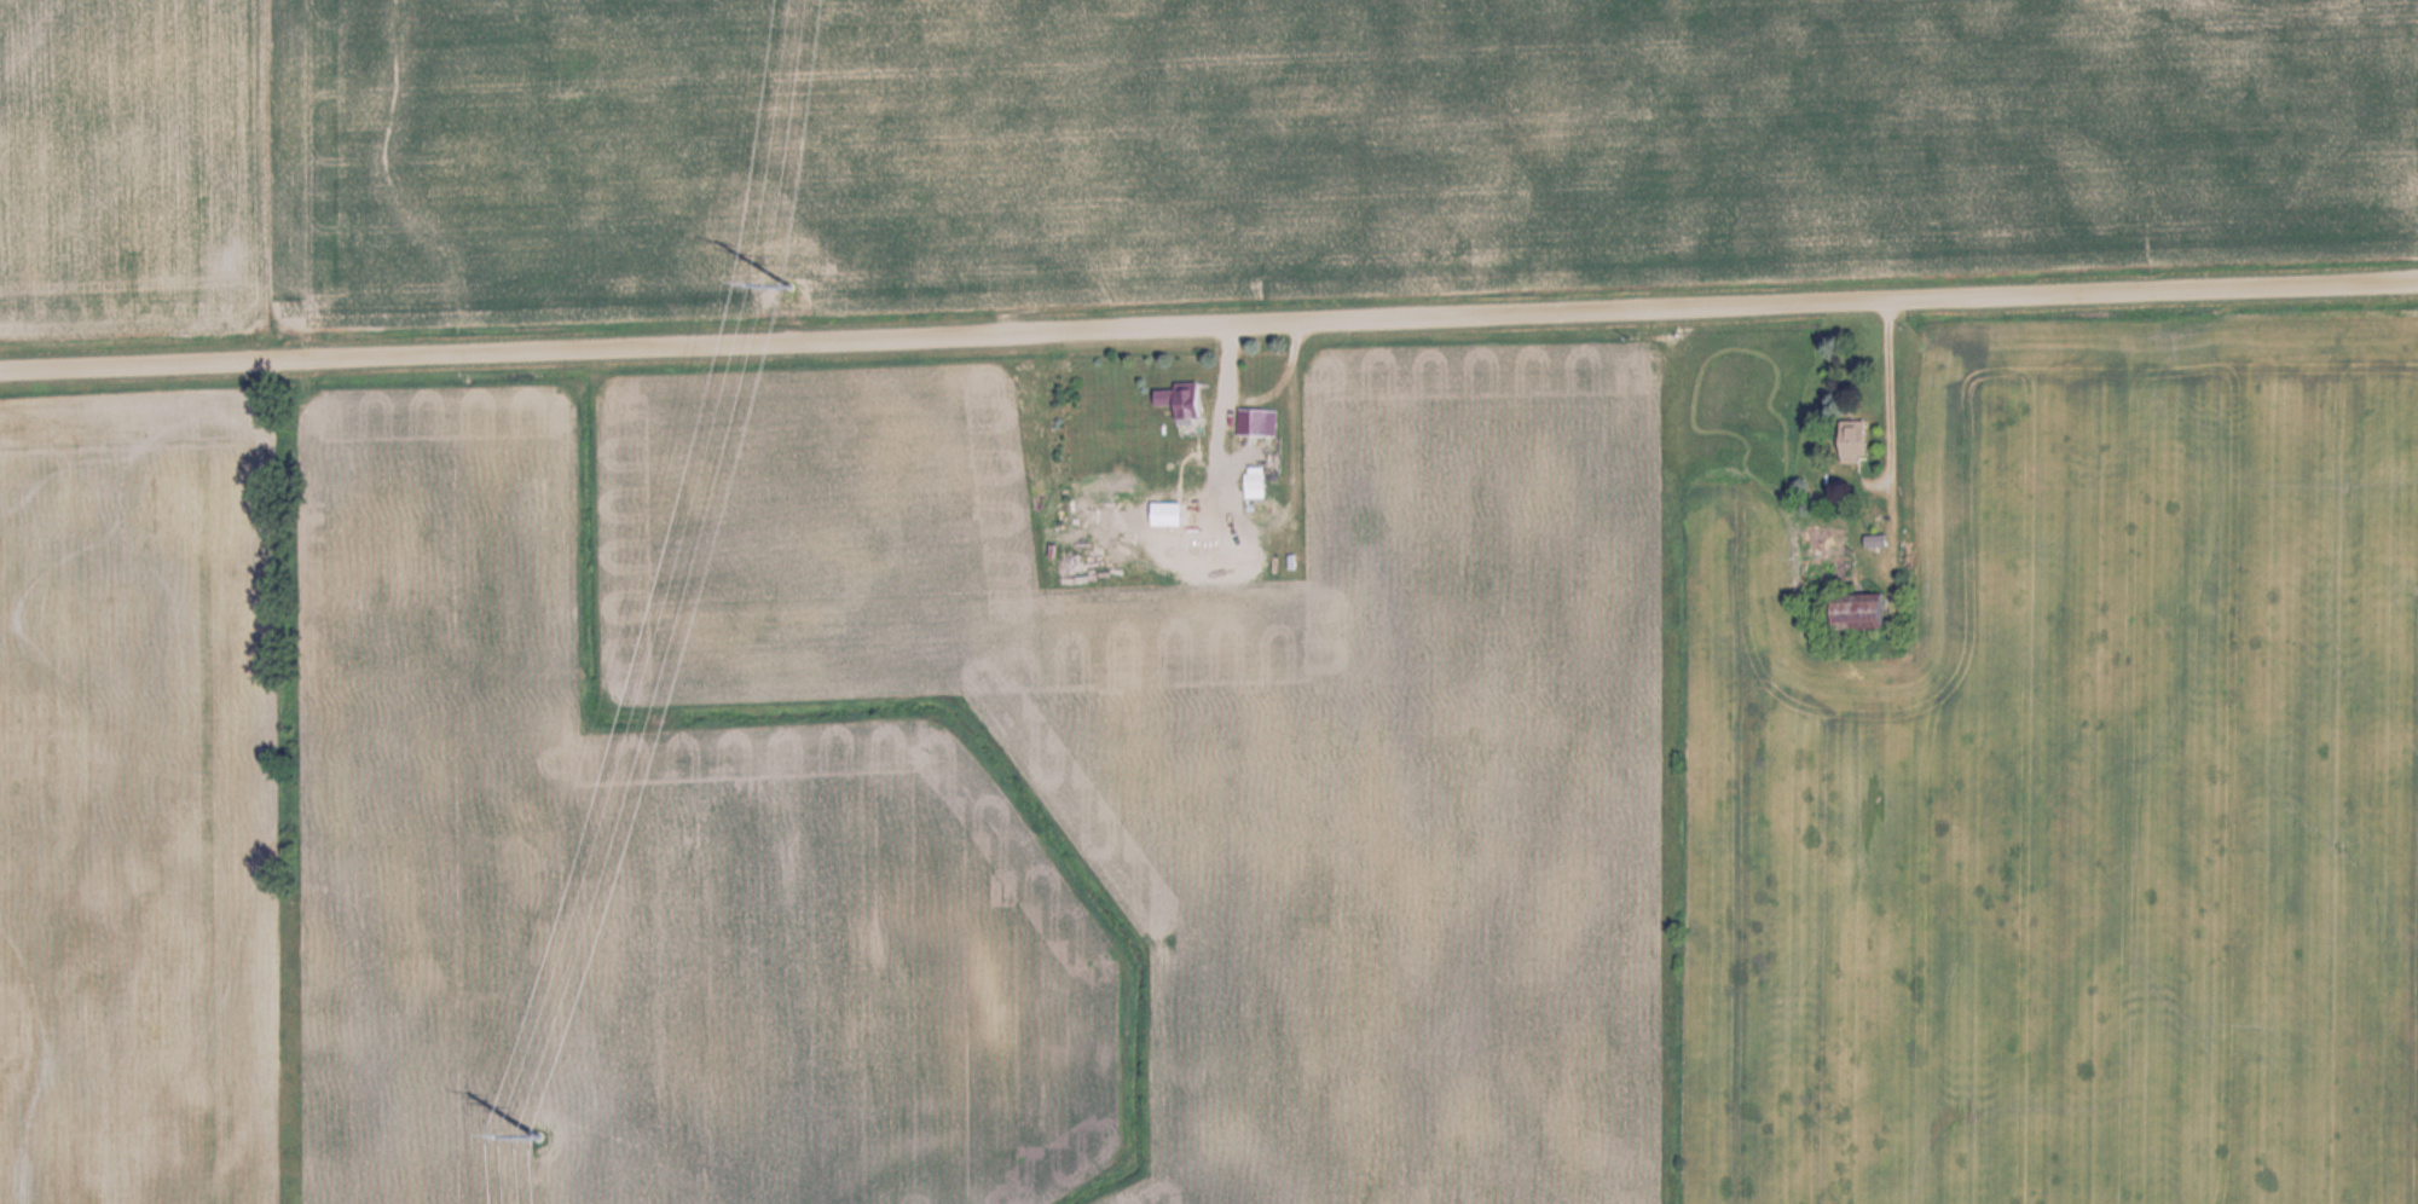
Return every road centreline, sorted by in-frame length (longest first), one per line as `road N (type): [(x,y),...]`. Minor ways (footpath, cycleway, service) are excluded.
road 1 (residential): [(2417,285),(0,370)]

